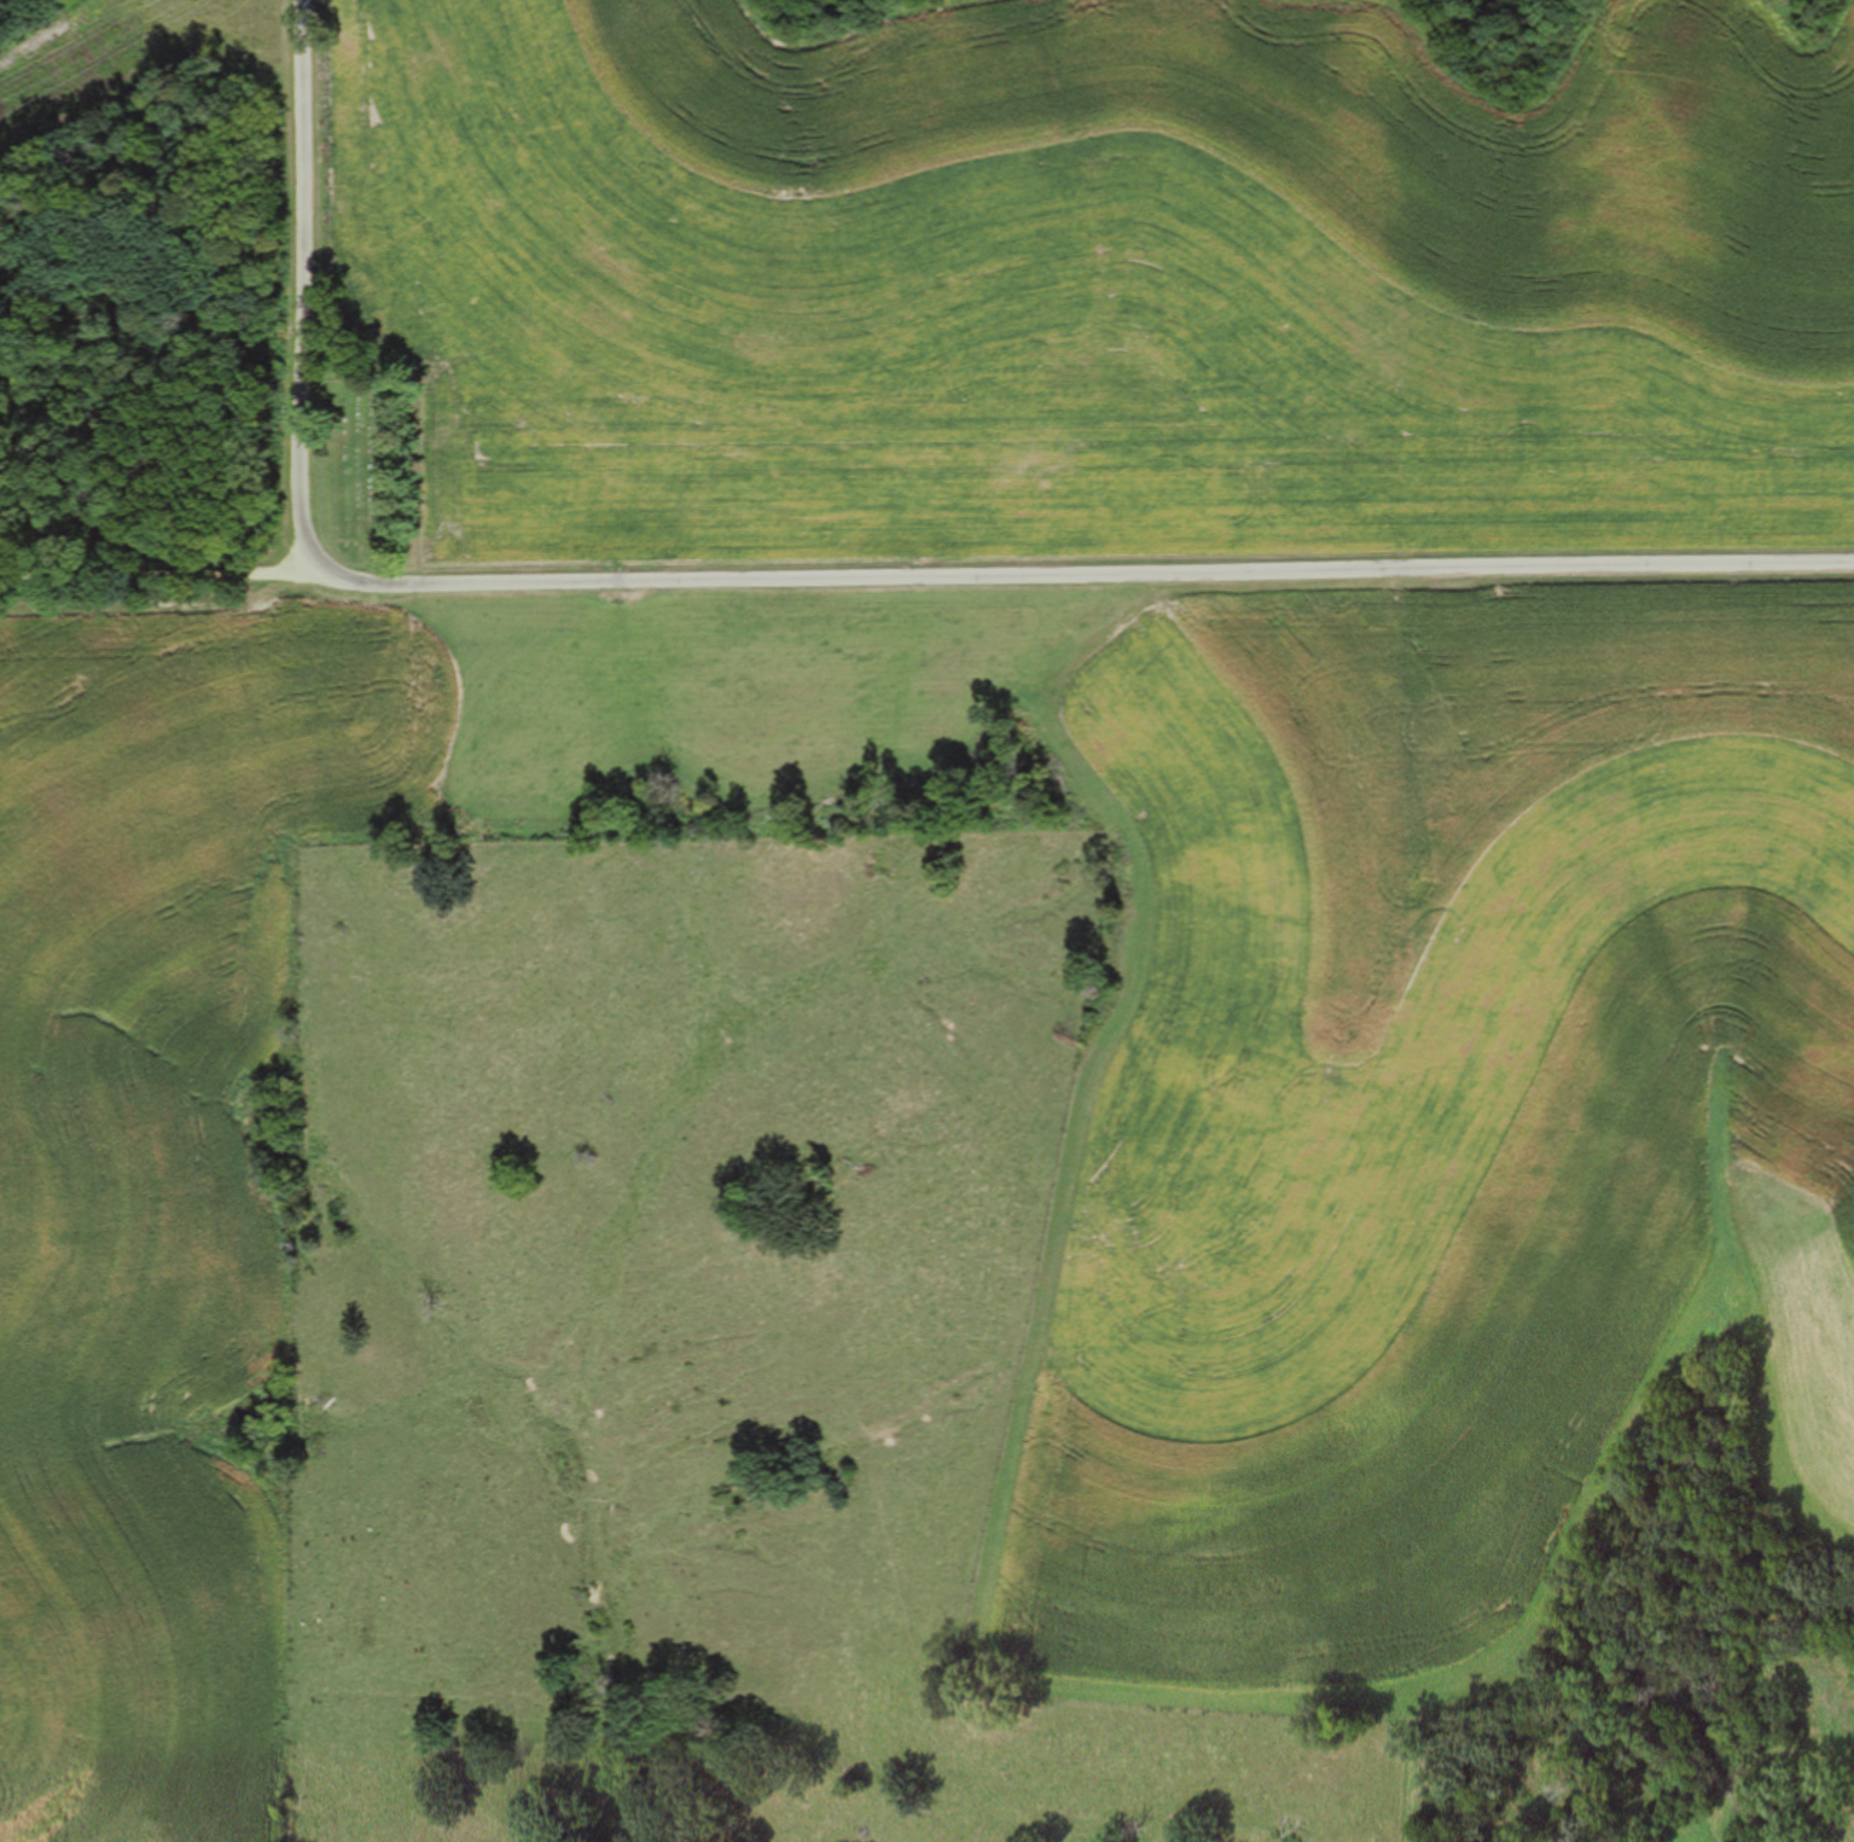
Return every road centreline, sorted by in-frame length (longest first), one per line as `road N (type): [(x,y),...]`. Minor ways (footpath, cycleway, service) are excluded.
road 1 (residential): [(326,558),(350,577),(408,582),(1853,564)]
road 2 (residential): [(307,0),(313,530),(326,558)]

